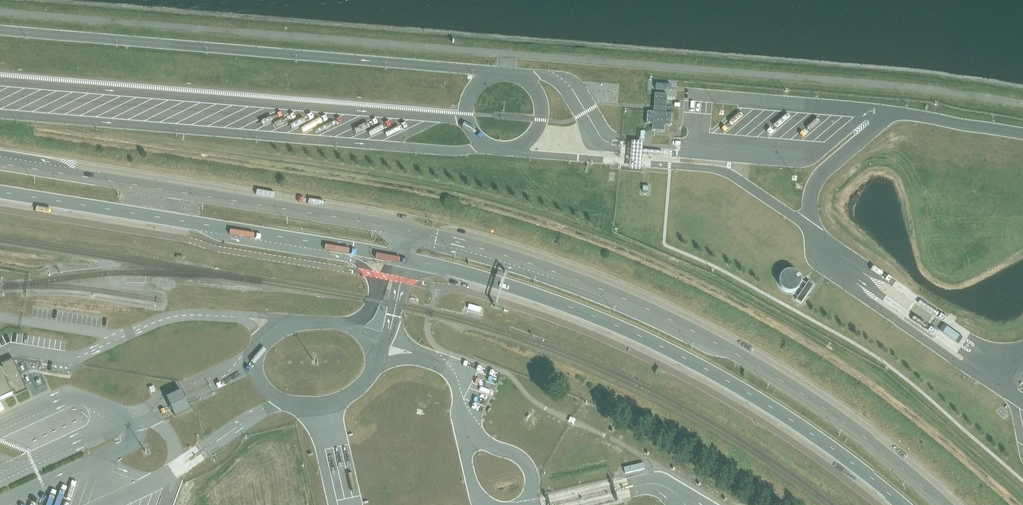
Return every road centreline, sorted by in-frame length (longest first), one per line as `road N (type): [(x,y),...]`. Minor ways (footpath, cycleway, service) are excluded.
road 1 (primary): [(944,504),(764,375),(681,330),(509,260),(354,222),(0,164)]
road 2 (primary): [(0,194),(396,259),(537,300),(759,398),(910,504)]

